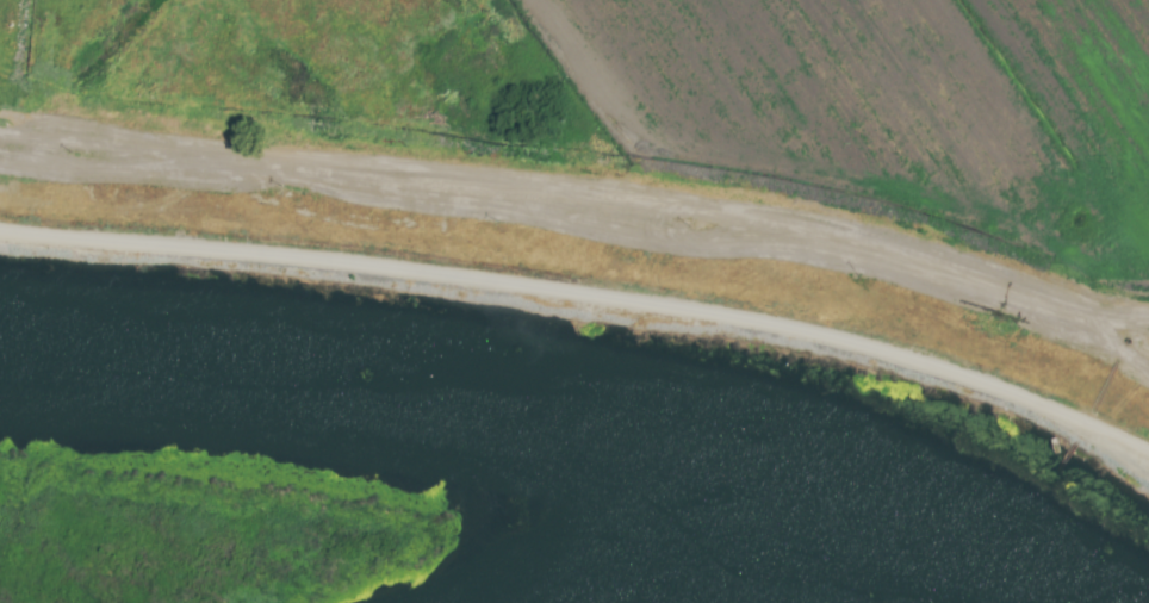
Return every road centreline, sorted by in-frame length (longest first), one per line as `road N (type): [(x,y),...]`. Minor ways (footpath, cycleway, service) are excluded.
road 1 (residential): [(0,230),(366,266),(777,325),(974,379),(1148,454)]

